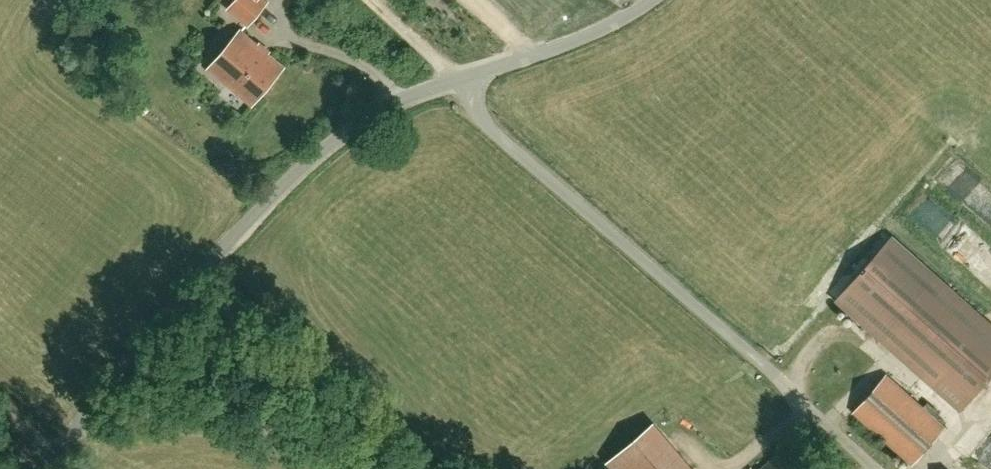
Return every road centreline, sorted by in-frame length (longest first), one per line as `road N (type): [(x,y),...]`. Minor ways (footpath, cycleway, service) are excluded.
road 1 (unclassified): [(69,440),(151,332),(319,154),(392,111),(580,41),(650,0)]
road 2 (unclassified): [(374,468),(229,423),(168,417),(115,423),(69,440)]
road 3 (track): [(459,81),(368,0)]

